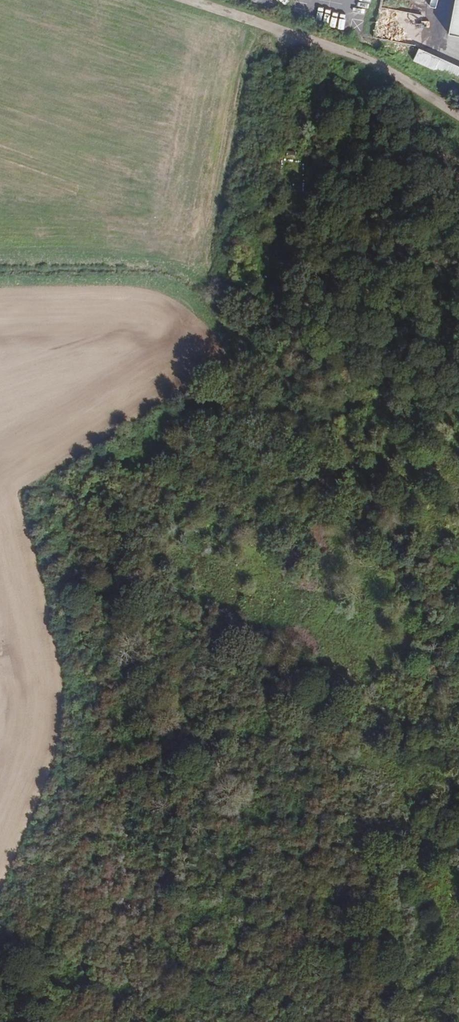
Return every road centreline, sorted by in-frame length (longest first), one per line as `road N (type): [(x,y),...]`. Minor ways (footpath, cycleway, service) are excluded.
road 1 (track): [(458,116),(366,57),(195,0)]

